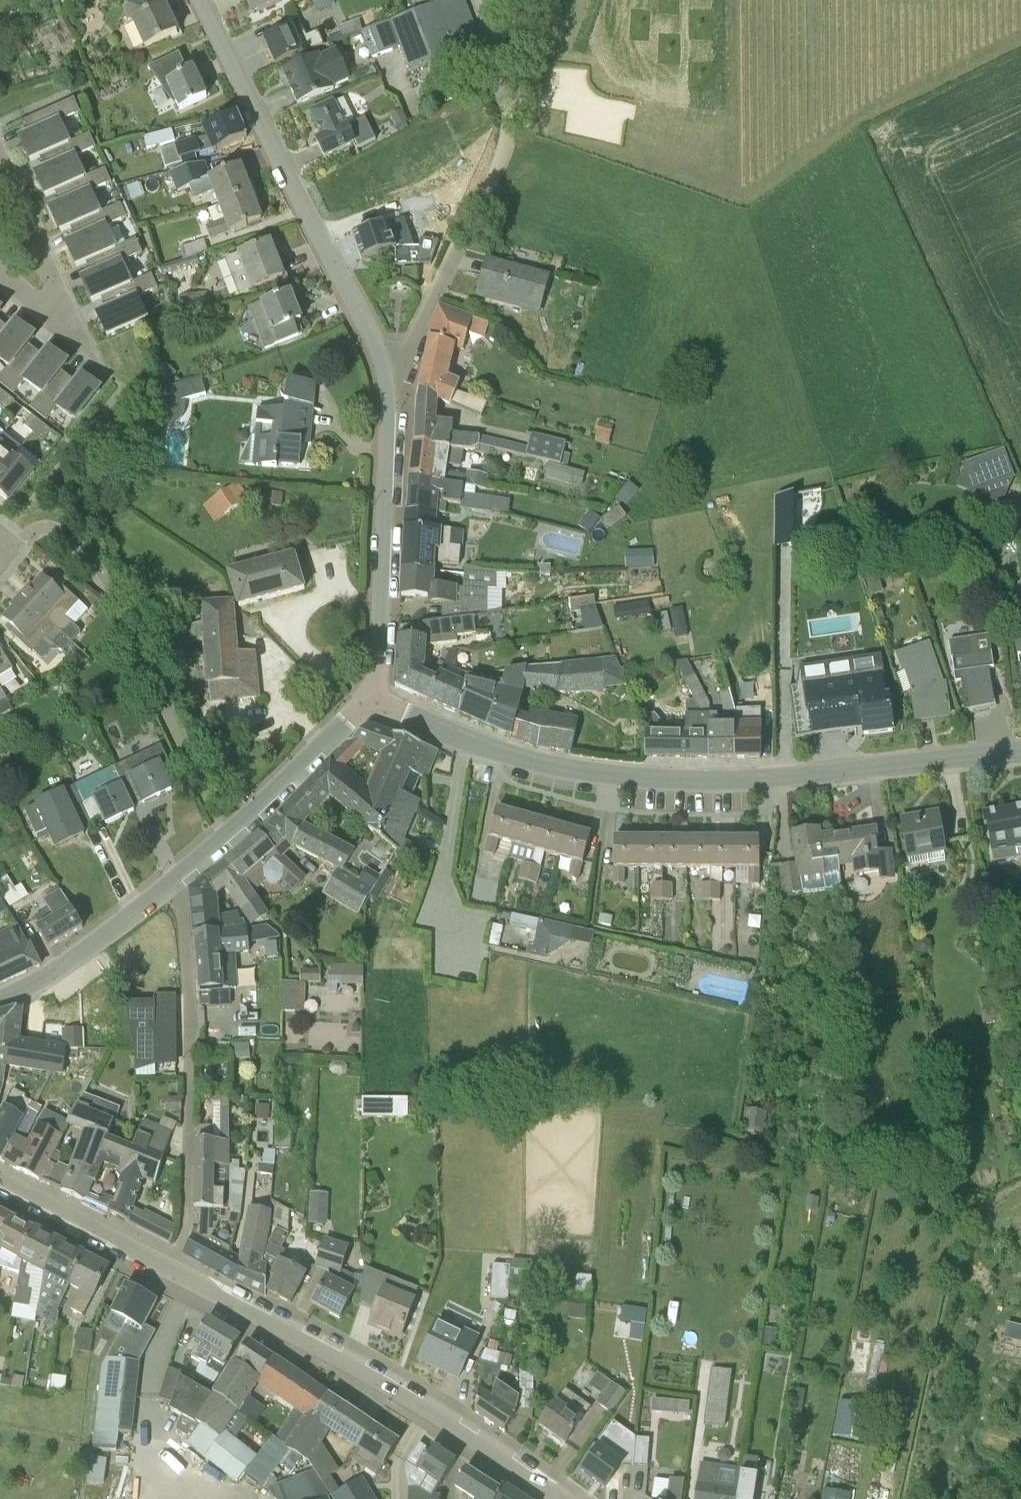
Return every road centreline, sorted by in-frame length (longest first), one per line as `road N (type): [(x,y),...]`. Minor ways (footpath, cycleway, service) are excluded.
road 1 (tertiary): [(1020,750),(768,778),(630,778),(507,753),(368,698)]
road 2 (tertiary): [(561,1498),(361,1372),(0,1177)]
road 3 (tertiary): [(0,999),(52,973),(161,894),(368,698)]
road 4 (residential): [(387,378),(201,0)]
road 5 (residential): [(514,62),(503,154),(416,336),(387,378)]
road 6 (residential): [(0,156),(93,353),(0,275)]
road 7 (residential): [(368,698),(380,656),(387,378)]

